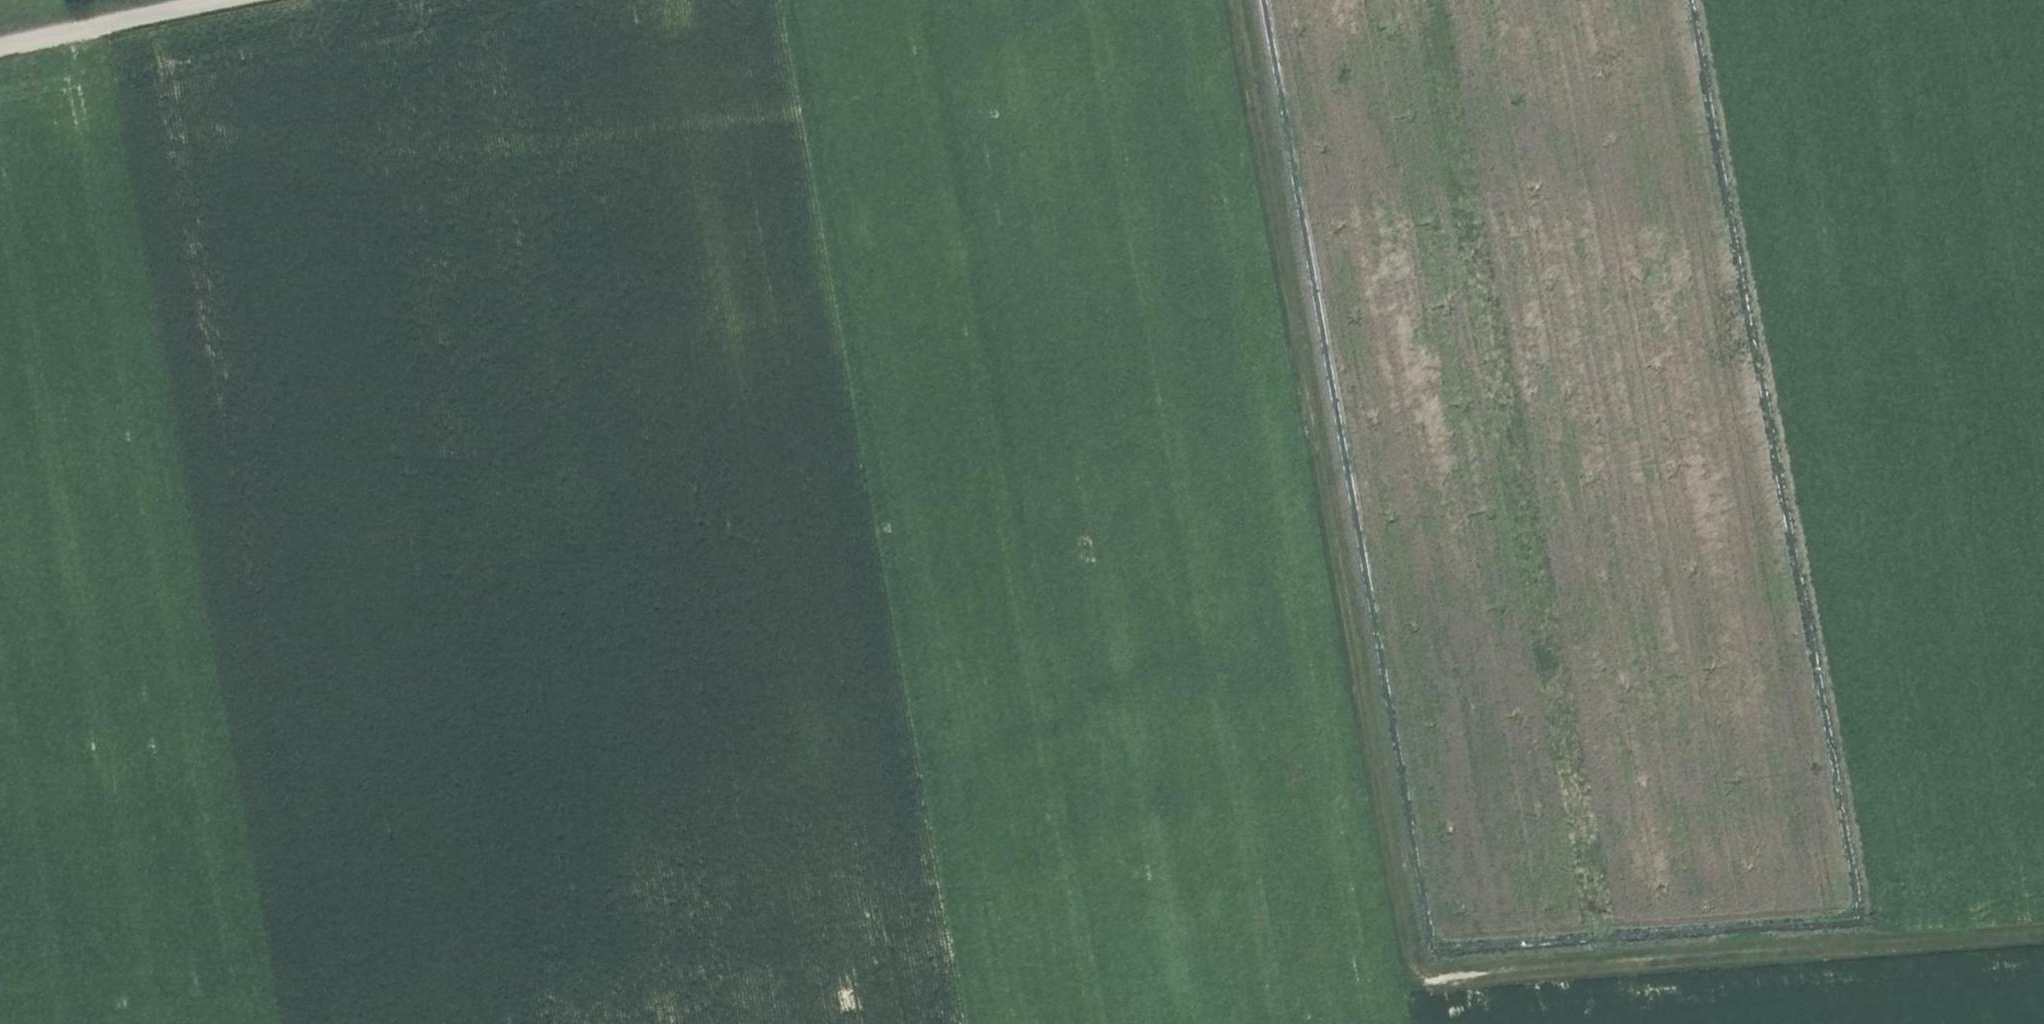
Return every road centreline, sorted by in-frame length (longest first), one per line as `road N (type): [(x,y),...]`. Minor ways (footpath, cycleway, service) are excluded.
road 1 (track): [(2043,941),(1410,984),(1232,0)]
road 2 (track): [(0,992),(484,953)]
road 3 (track): [(212,0),(0,45)]

